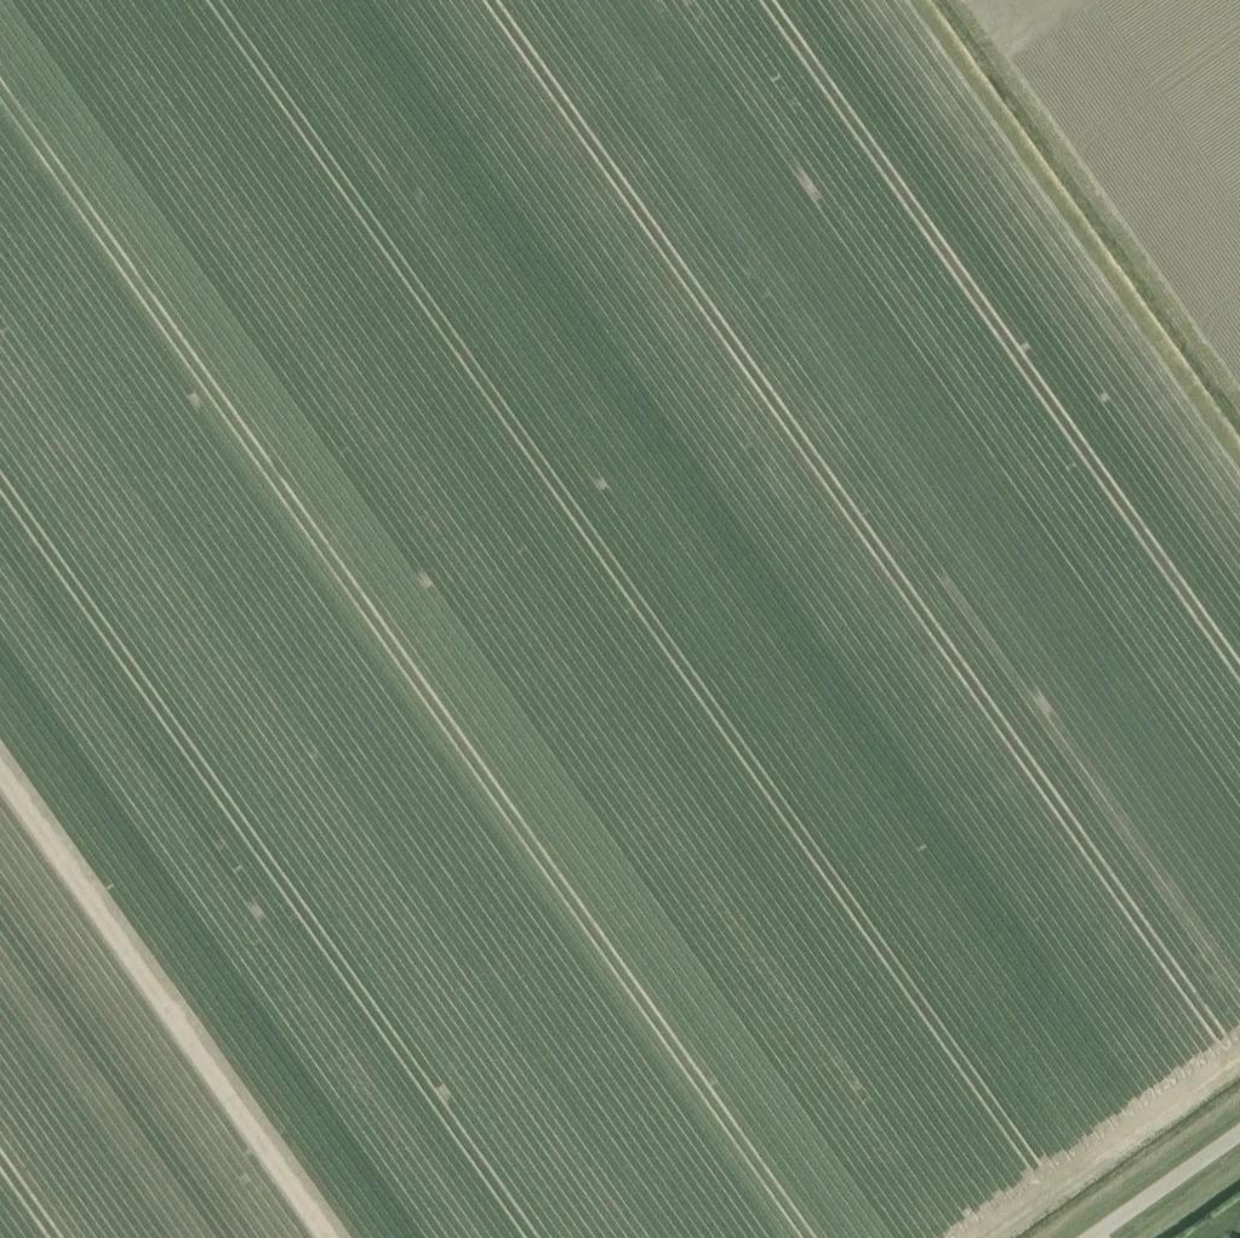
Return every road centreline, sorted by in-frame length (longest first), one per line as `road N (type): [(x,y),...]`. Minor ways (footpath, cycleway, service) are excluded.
road 1 (unclassified): [(1239,1126),(1084,1237)]

